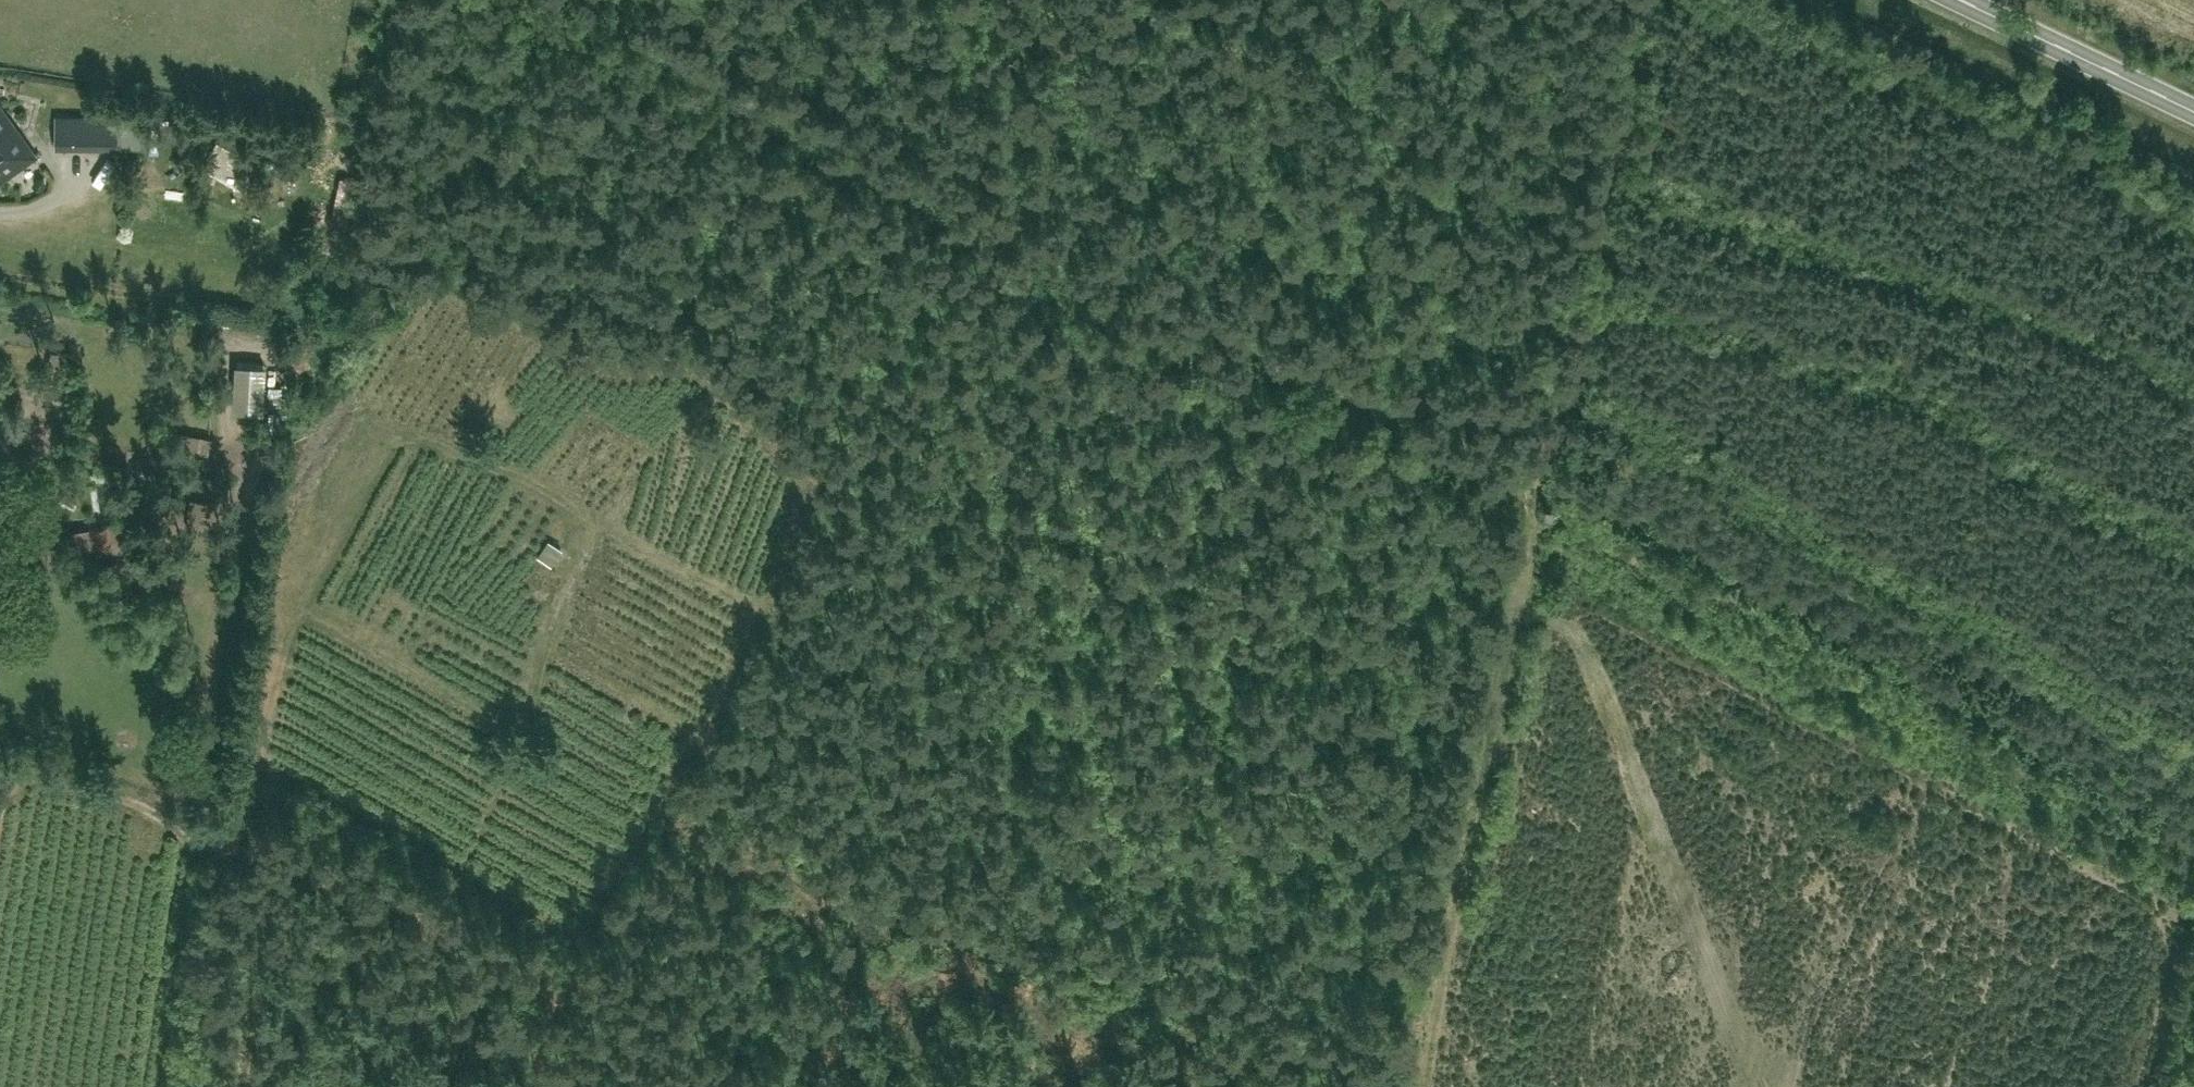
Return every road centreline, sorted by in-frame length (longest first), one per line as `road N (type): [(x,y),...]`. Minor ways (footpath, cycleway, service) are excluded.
road 1 (secondary): [(2193,115),(1954,0)]

